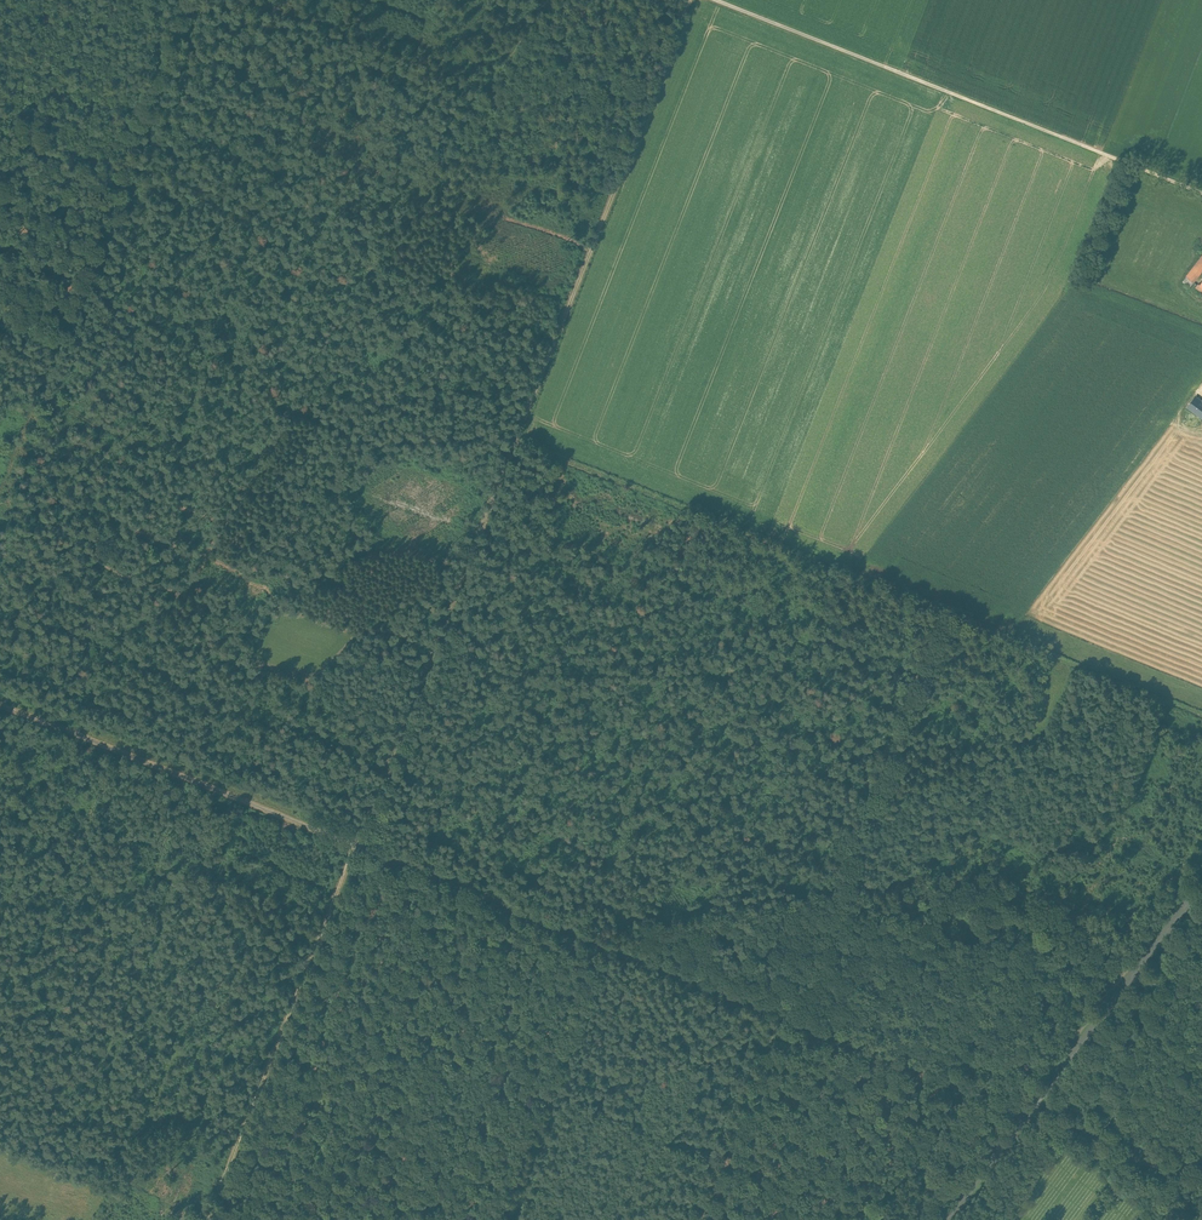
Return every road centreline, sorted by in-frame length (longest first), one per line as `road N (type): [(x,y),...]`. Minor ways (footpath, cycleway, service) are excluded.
road 1 (track): [(358,844),(697,0)]
road 2 (track): [(518,438),(939,607),(778,1010)]
road 3 (track): [(0,490),(197,0)]
road 4 (track): [(1201,193),(716,0)]
road 5 (track): [(778,1010),(358,844)]
road 6 (secondary): [(948,1219),(1201,884)]
road 7 (track): [(216,1219),(358,844)]
road 8 (track): [(358,844),(0,702)]
road 9 (track): [(559,923),(242,1140)]
road 10 (track): [(508,1219),(608,942)]
road 11 (track): [(1022,1108),(778,1010)]
road 12 (track): [(778,1010),(688,1219)]
road 13 (track): [(856,806),(1023,739)]
road 14 (track): [(746,1083),(791,1115),(821,1157),(837,1219)]
road 15 (track): [(270,1083),(124,1029)]
road 16 (track): [(1201,1176),(1059,1122)]

